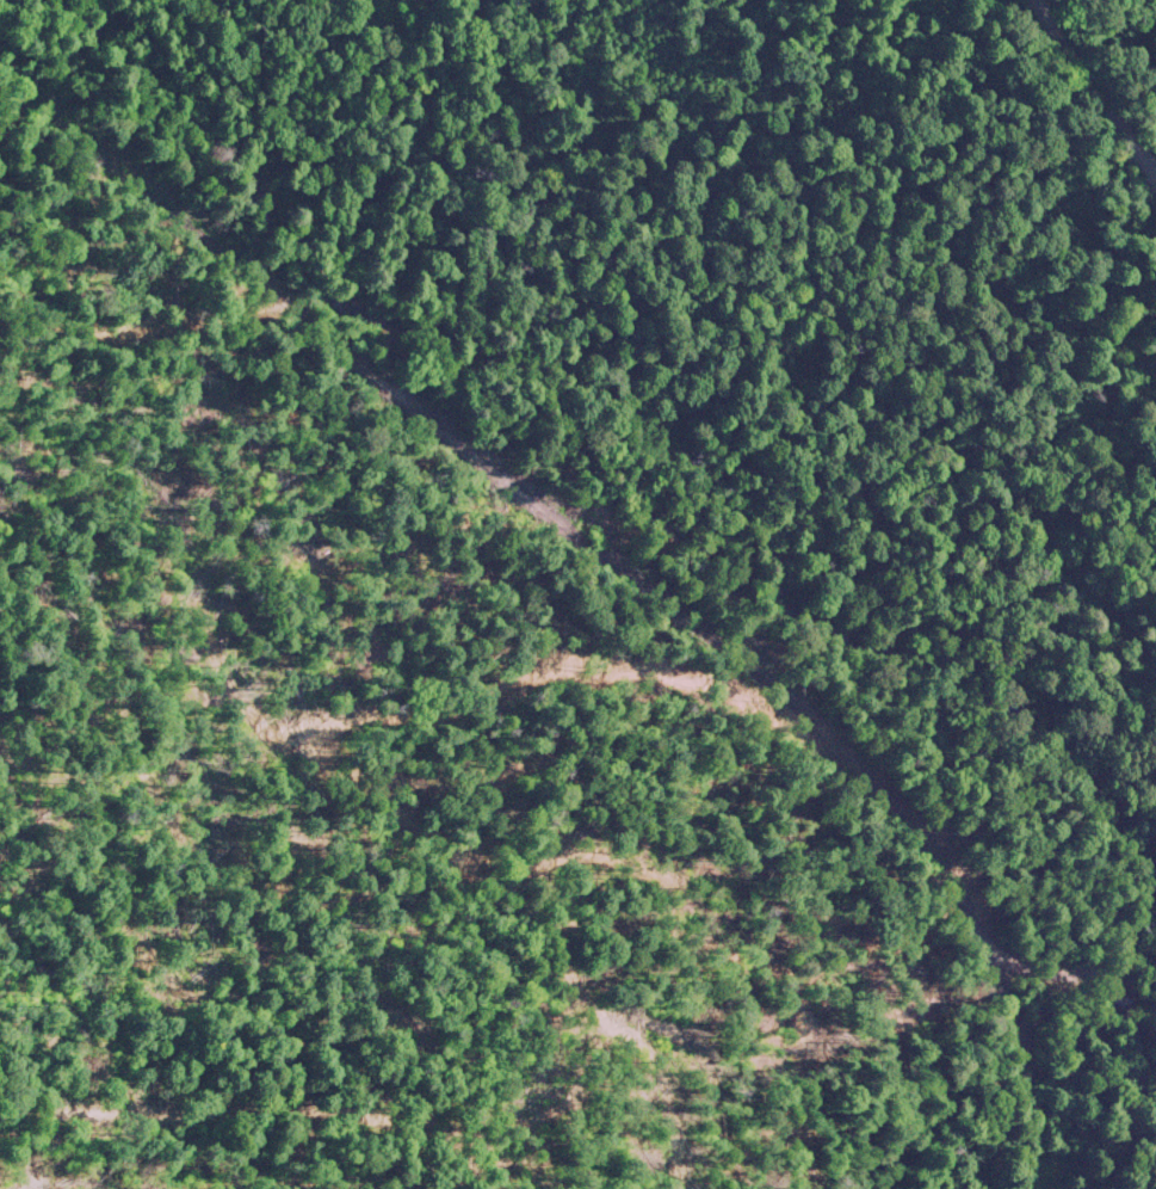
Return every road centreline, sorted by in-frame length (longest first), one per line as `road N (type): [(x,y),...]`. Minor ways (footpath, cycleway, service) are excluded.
road 1 (residential): [(1155,173),(1056,0)]

